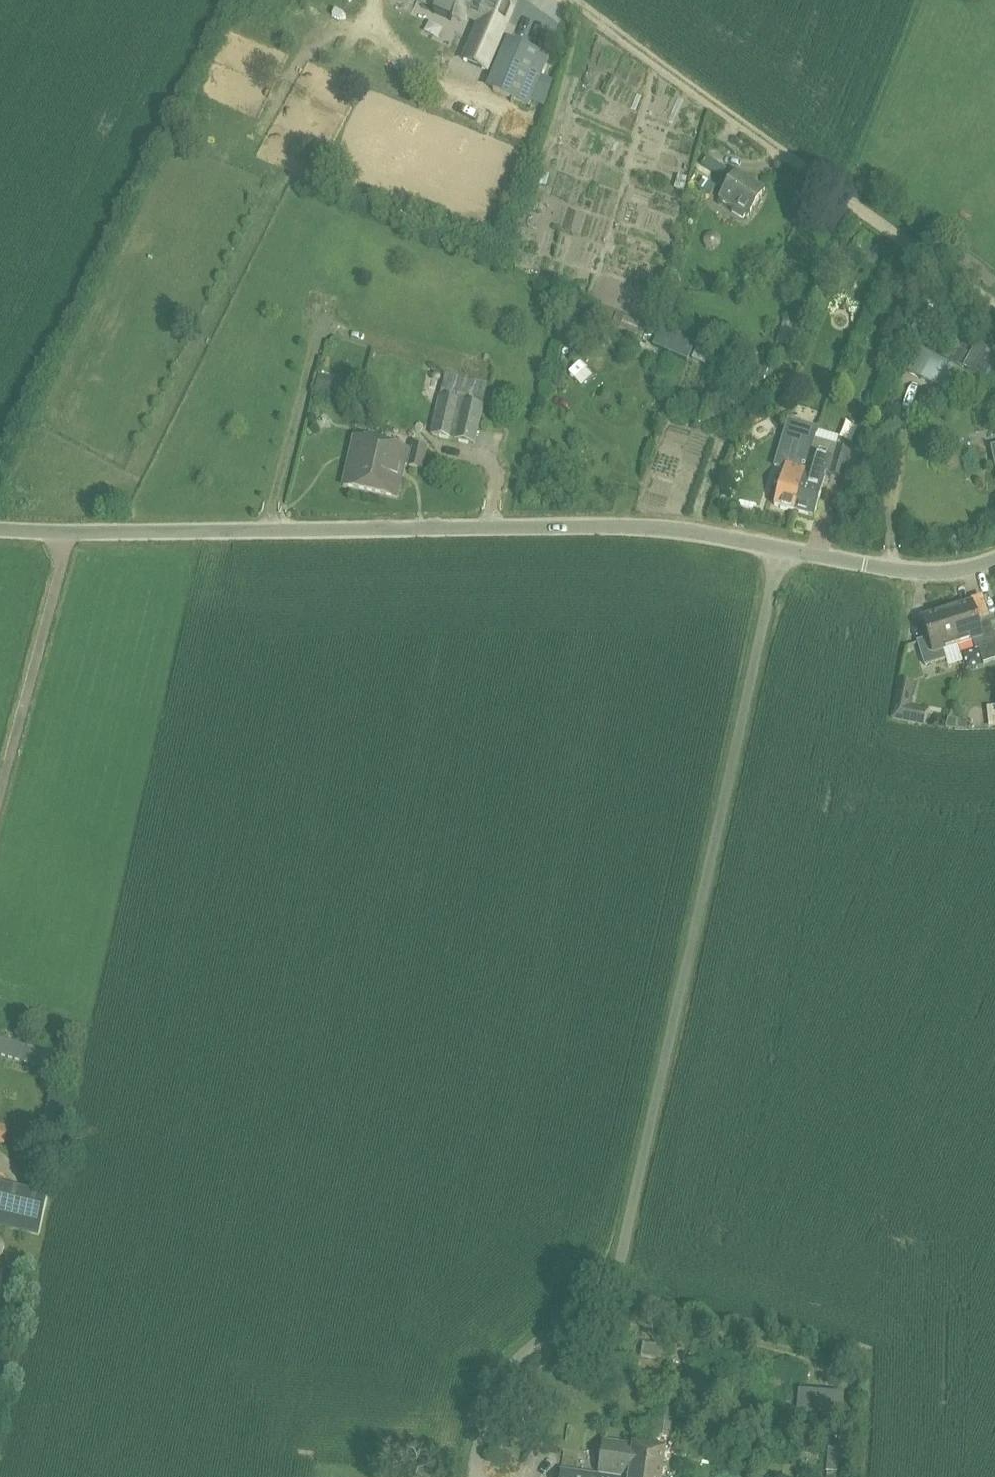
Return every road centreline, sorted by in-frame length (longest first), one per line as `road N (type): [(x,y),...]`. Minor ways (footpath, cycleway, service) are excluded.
road 1 (unclassified): [(0,530),(629,526),(930,573),(994,557)]
road 2 (track): [(994,311),(569,0)]

